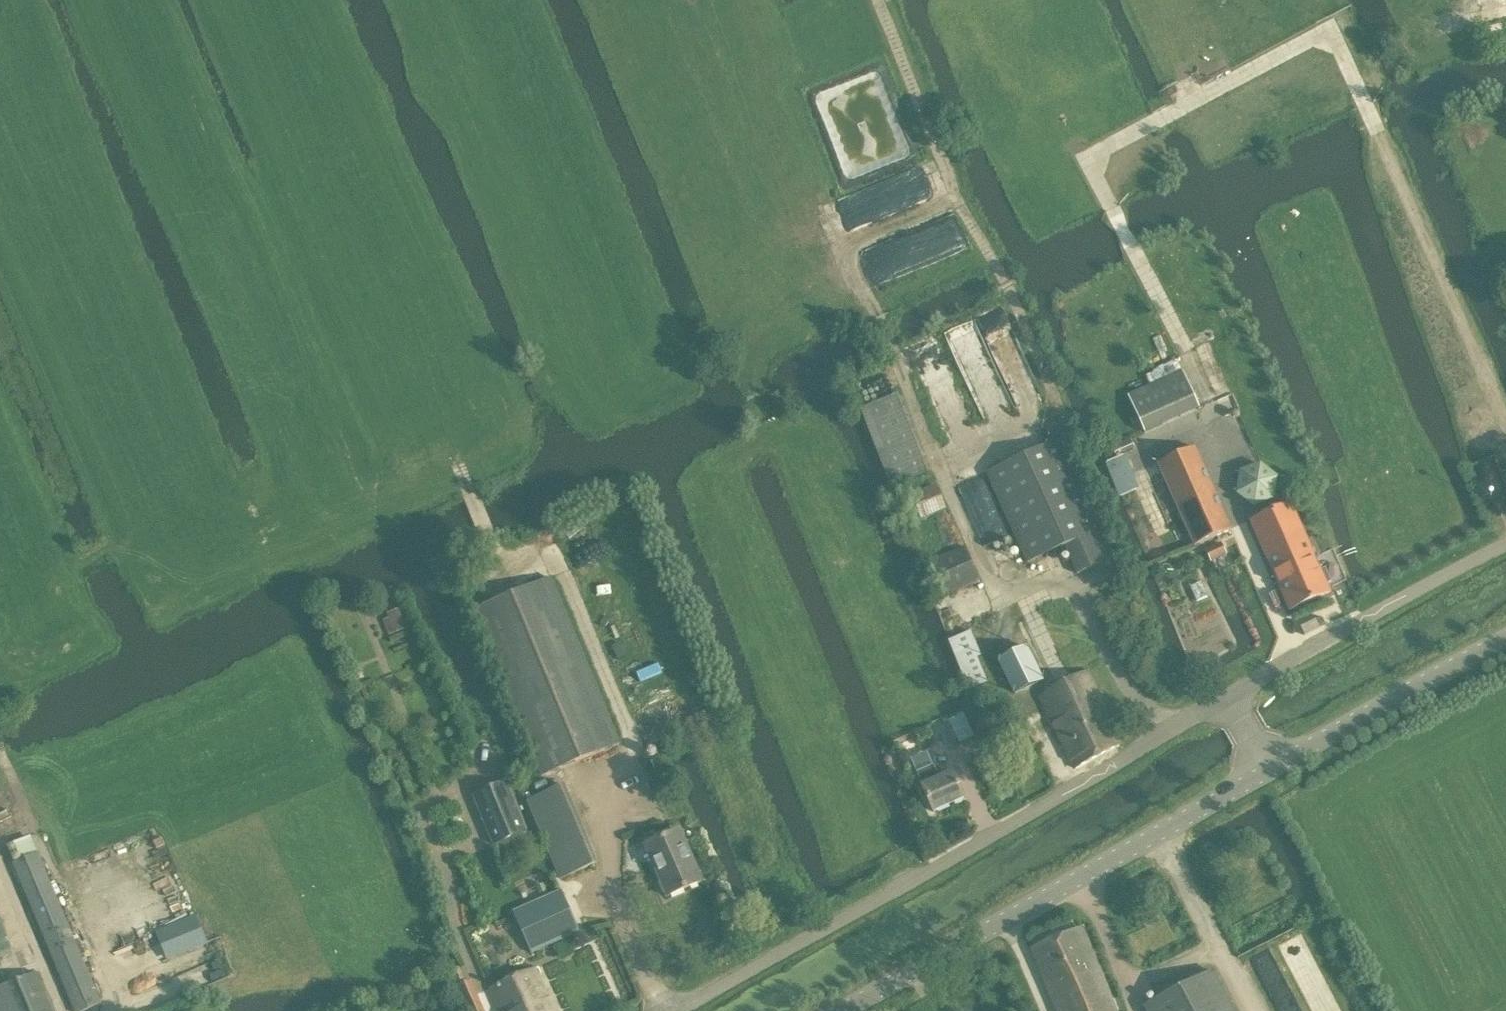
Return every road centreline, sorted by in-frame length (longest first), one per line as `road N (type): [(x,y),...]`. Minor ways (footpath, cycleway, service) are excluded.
road 1 (track): [(1030,603),(968,458),(1050,421),(1049,386),(987,247),(961,207),(878,0)]
road 2 (unclassified): [(680,1010),(1231,698)]
road 3 (tertiary): [(838,1010),(1264,767)]
road 4 (unclassified): [(1231,698),(1505,547)]
road 5 (tertiary): [(1264,767),(1505,639)]

